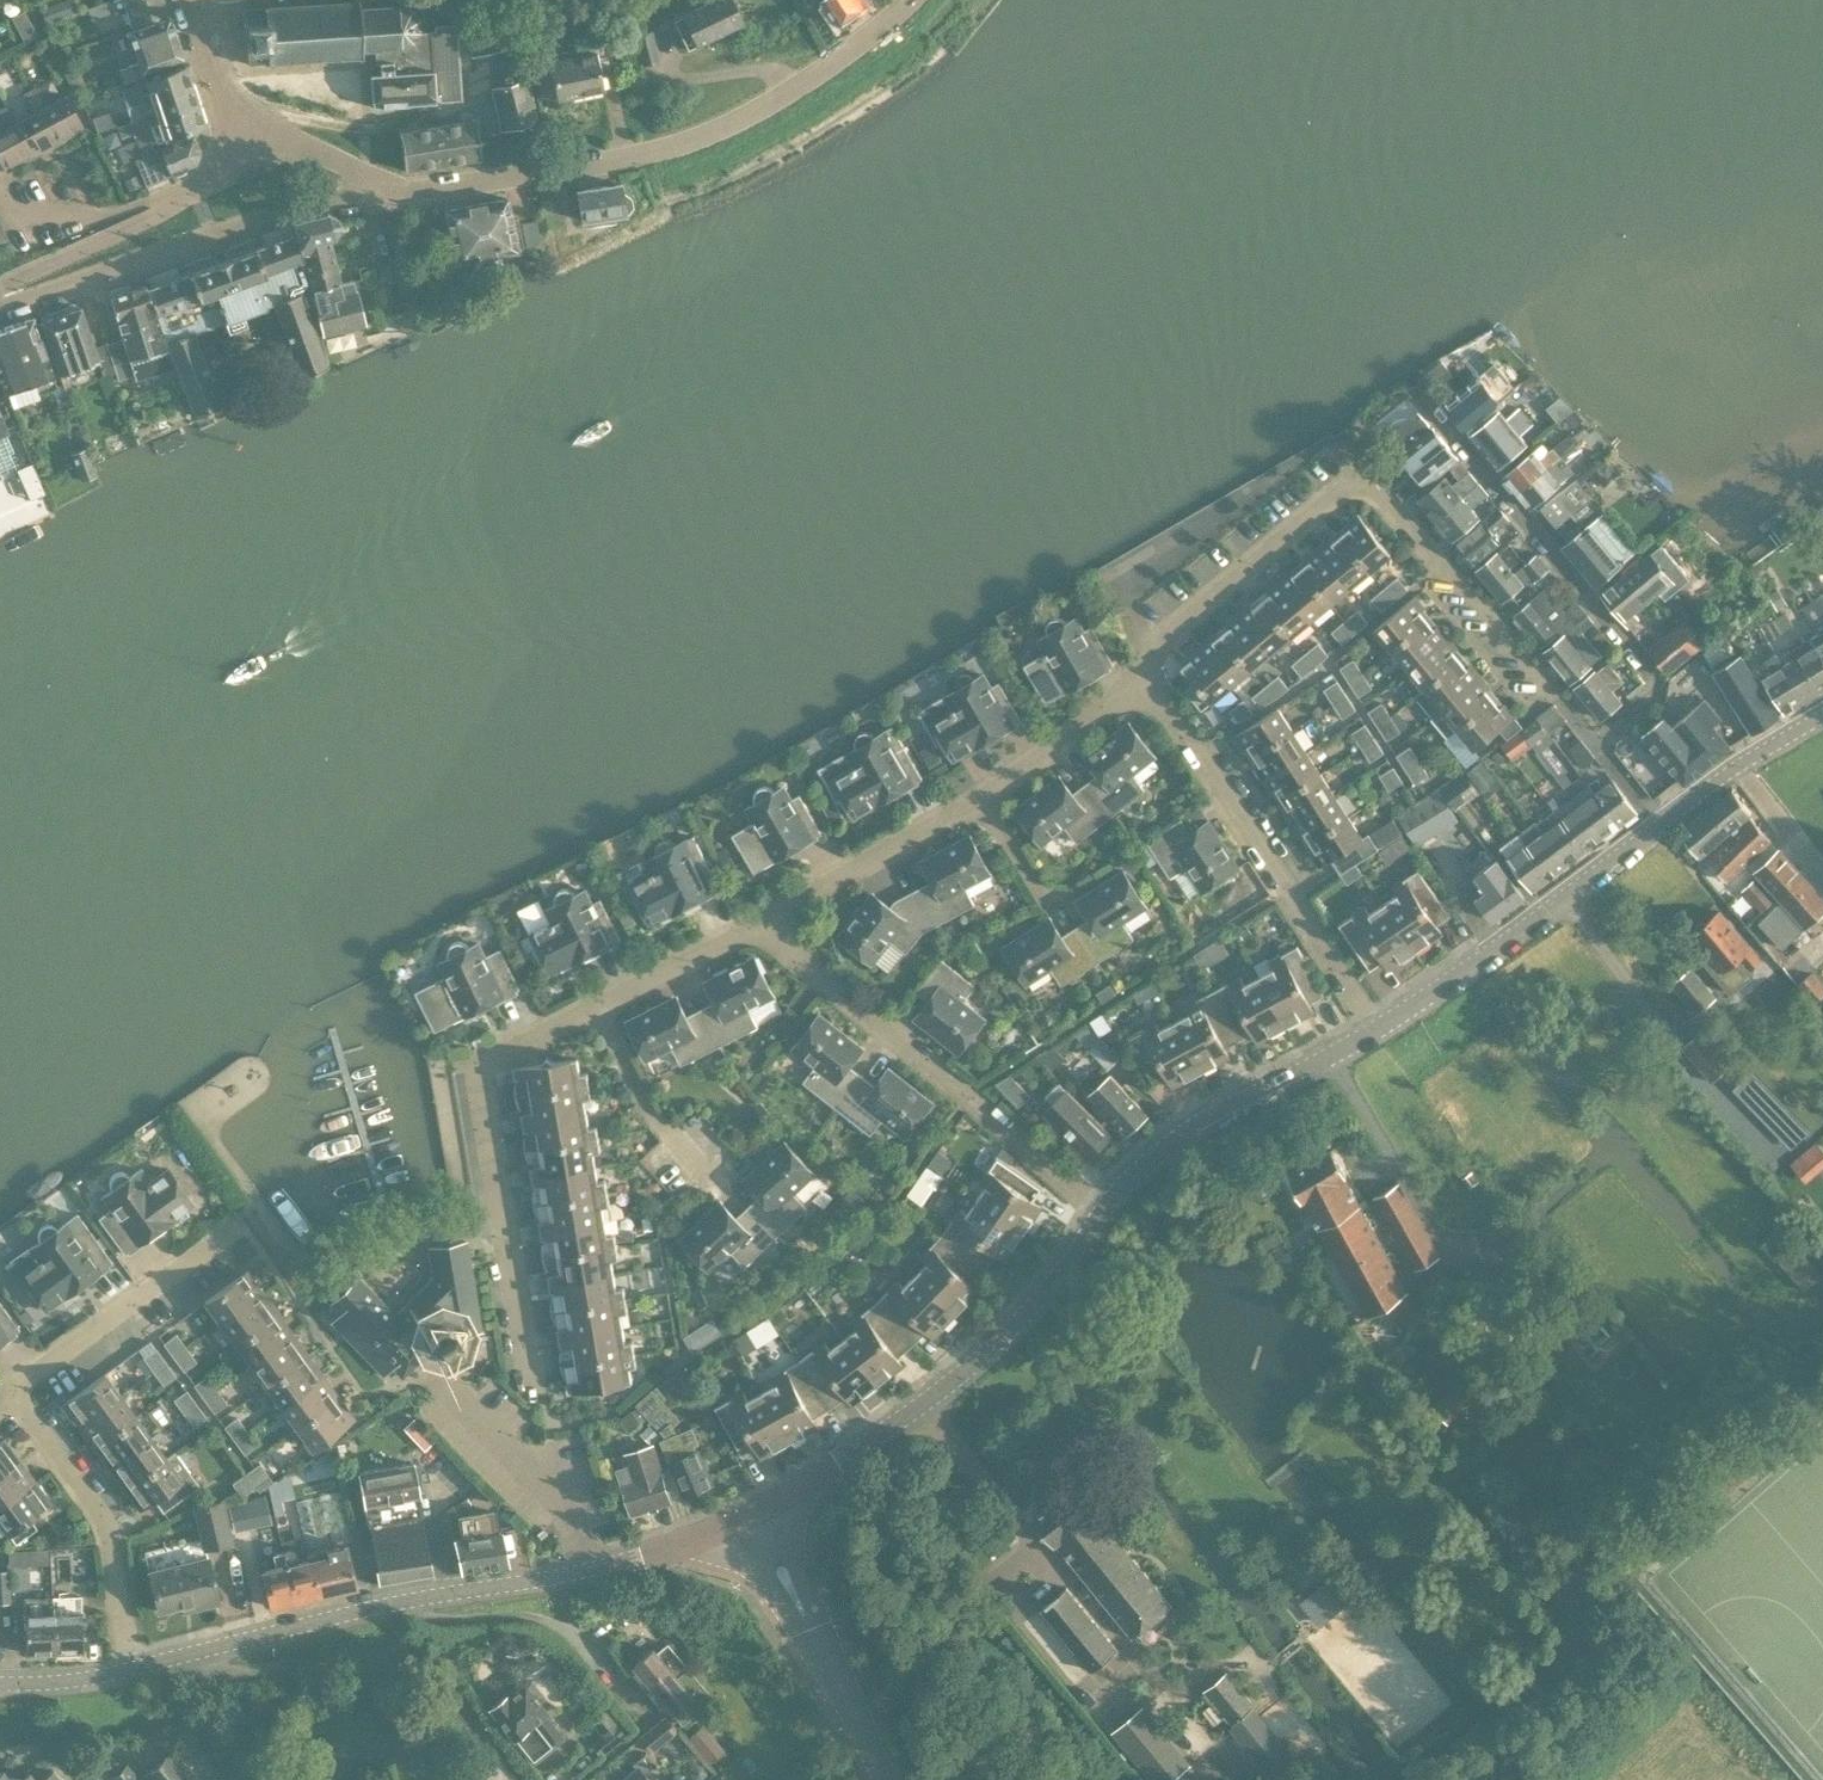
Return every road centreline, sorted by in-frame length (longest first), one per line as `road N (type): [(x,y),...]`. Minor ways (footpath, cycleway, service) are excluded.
road 1 (residential): [(1593,737),(1526,668),(1414,526),(1371,489),(1342,485),(1137,656)]
road 2 (residential): [(375,183),(404,193),(452,192),(638,156),(714,131),(793,91),(882,30),(912,0)]
road 3 (unclassified): [(126,1671),(411,1598),(587,1571)]
road 4 (residential): [(530,1396),(475,1063),(593,1003)]
road 5 (residential): [(1420,396),(1662,687),(1593,737)]
road 6 (tertiary): [(751,1512),(973,1361),(1046,1286),(1095,1213)]
road 7 (residential): [(1095,1213),(990,1105),(852,1005),(763,924)]
road 8 (residential): [(1372,1027),(1137,656)]
road 9 (residential): [(0,304),(375,183)]
road 10 (tertiary): [(1372,1027),(1655,824)]
road 11 (tertiary): [(1095,1213),(1171,1136),(1372,1027)]
road 12 (residential): [(126,1671),(107,1532),(16,1397)]
road 13 (tertiary): [(882,1779),(751,1512)]
road 14 (residential): [(16,1397),(19,1380),(230,1231)]
road 15 (residential): [(763,924),(982,795)]
road 16 (residential): [(735,1145),(706,1176),(642,1098),(593,1003)]
road 17 (residential): [(450,1388),(567,1515),(587,1571)]
road 18 (residential): [(1137,656),(1128,688),(982,795)]
road 19 (tertiary): [(1655,824),(1822,710)]
road 20 (residential): [(0,295),(176,201)]
road 21 (residential): [(176,201),(164,195),(112,212),(44,217),(0,186)]
road 22 (residential): [(593,1003),(763,924)]
road 23 (unclassified): [(587,1571),(677,1545),(751,1512)]
road 24 (residential): [(375,183),(242,125)]
road 25 (residential): [(242,125),(220,96),(185,0)]
road 26 (unclassified): [(0,1682),(126,1671)]

